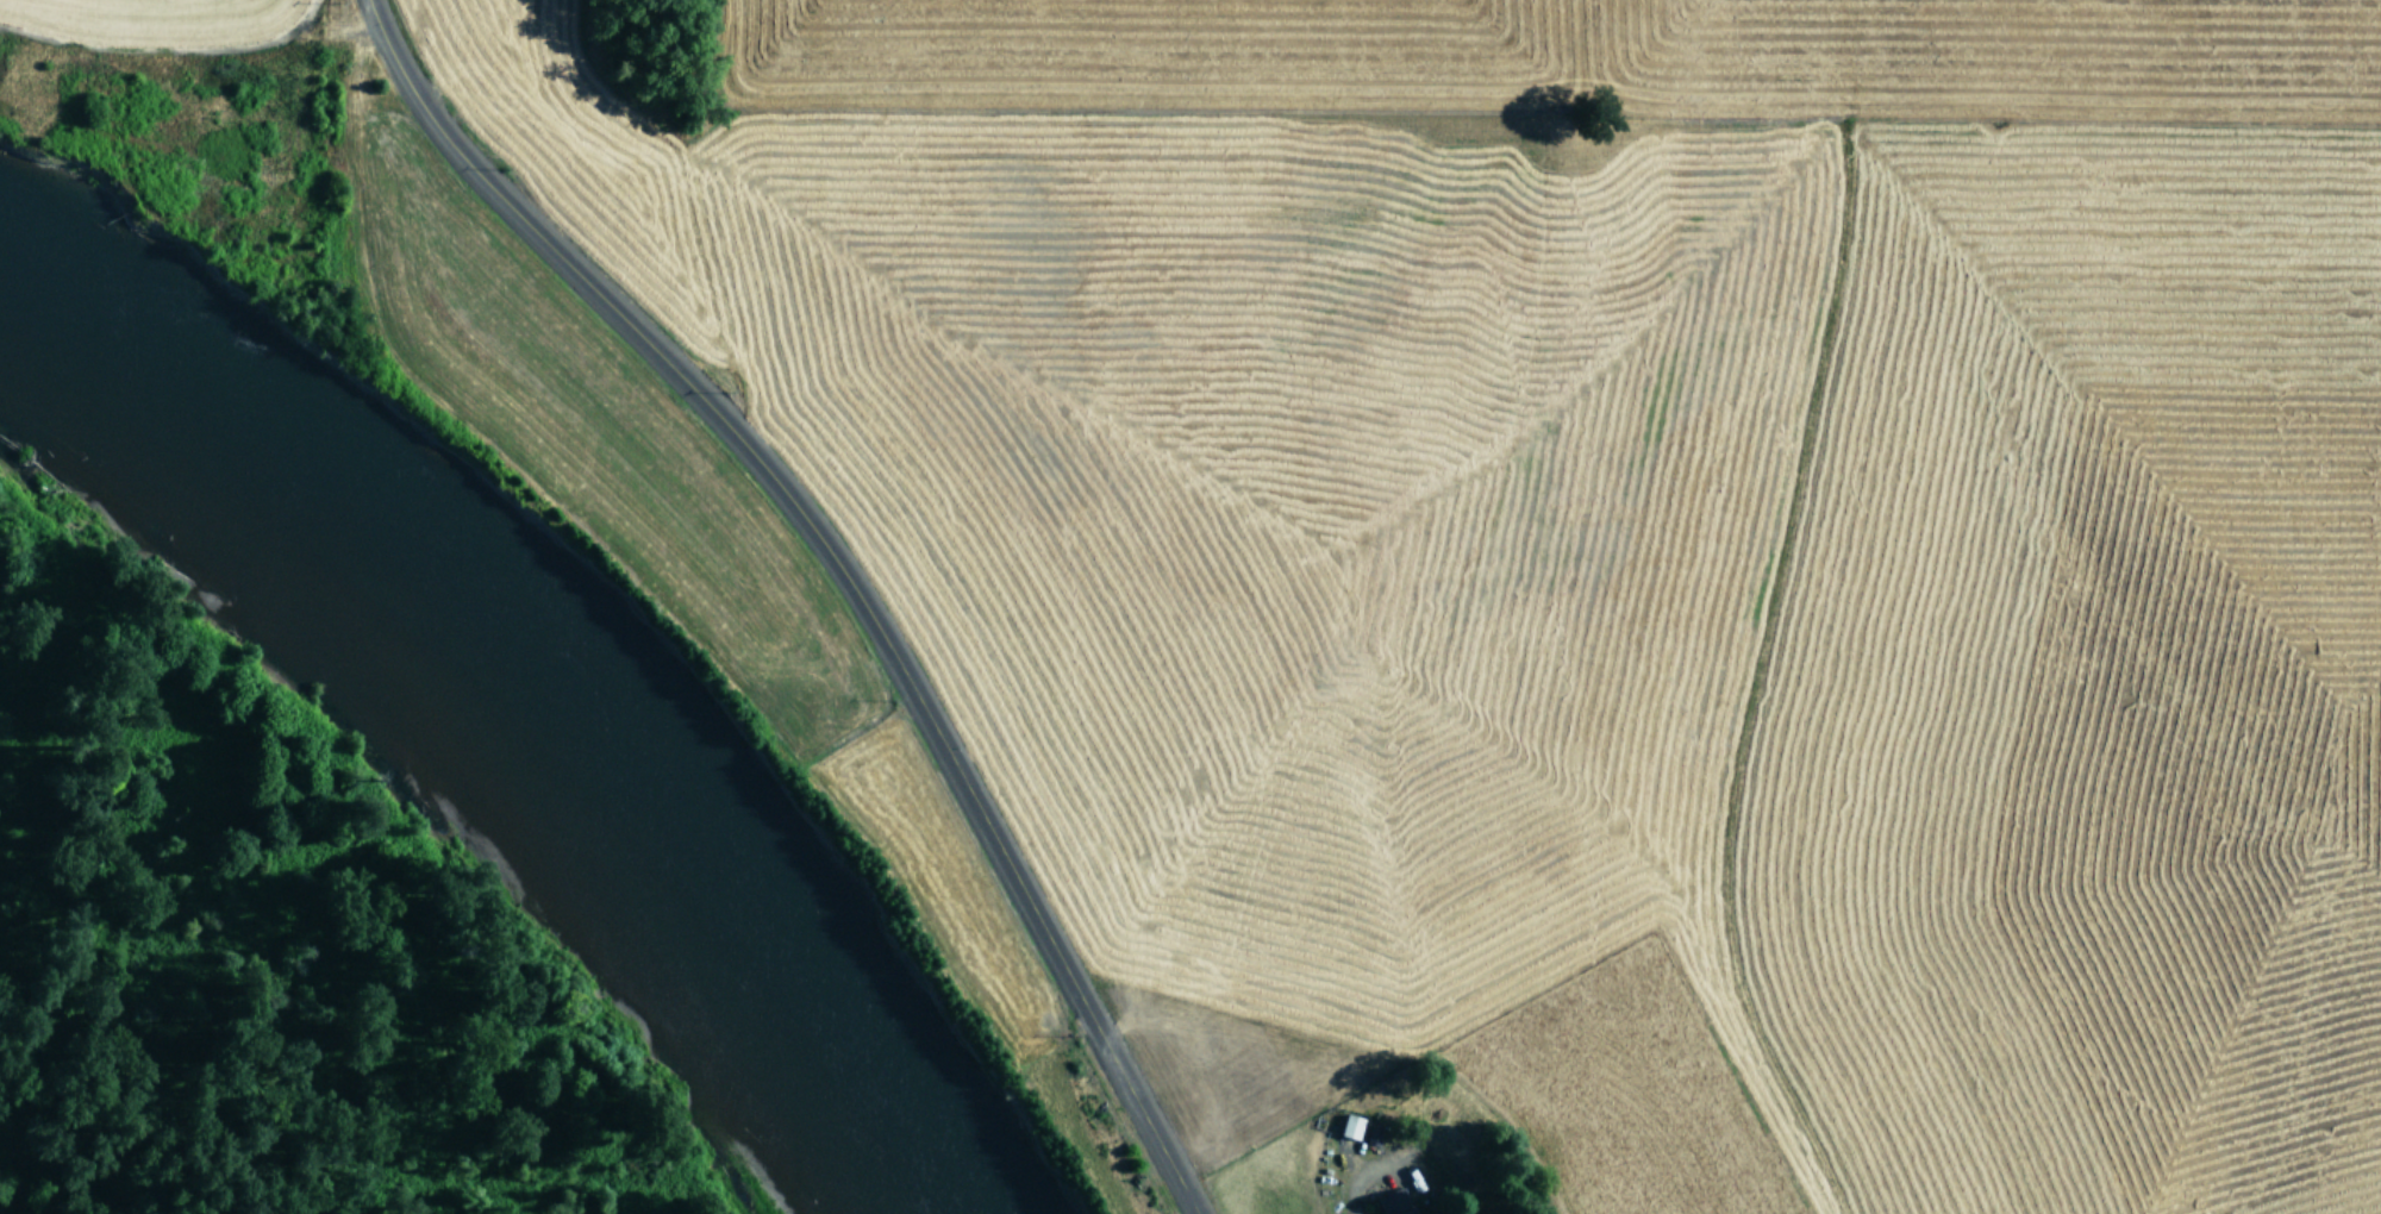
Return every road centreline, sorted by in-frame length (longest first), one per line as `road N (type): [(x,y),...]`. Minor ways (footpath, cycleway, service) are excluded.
road 1 (tertiary): [(1224,1213),(1095,993),(939,665),(785,446),(438,77),(374,56),(352,0)]

